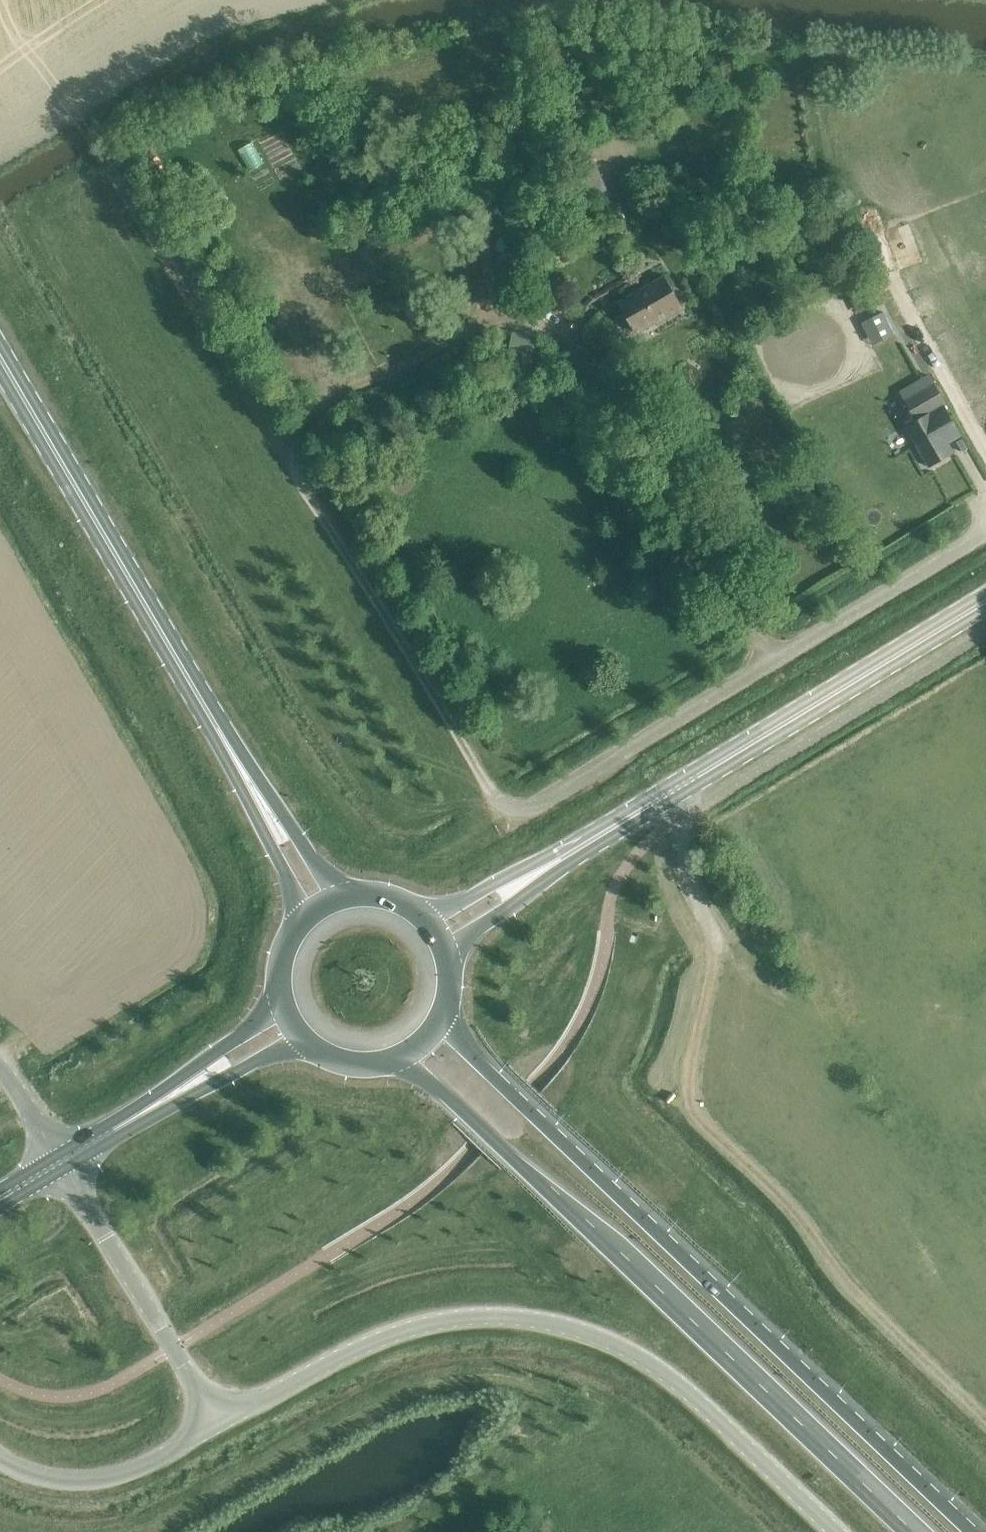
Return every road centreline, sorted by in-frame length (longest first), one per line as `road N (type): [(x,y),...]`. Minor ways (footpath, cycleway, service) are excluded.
road 1 (track): [(773,661),(583,350),(525,317),(480,322),(339,395),(305,426),(293,462),(298,482),(496,799)]
road 2 (unclassified): [(217,1423),(381,1338),(456,1318),(536,1320),(600,1338),(657,1367),(836,1531)]
road 3 (primary): [(949,1511),(469,1054),(442,1015)]
road 4 (trunk): [(438,1089),(913,1531)]
road 5 (unclassified): [(496,799),(529,808),(985,532)]
road 6 (tertiary): [(551,863),(985,600)]
road 7 (secondary): [(246,779),(0,356)]
road 8 (unclassified): [(59,1163),(217,1423)]
road 9 (unclassified): [(0,1460),(44,1477),(95,1479),(152,1460),(217,1423)]
road 10 (primary): [(281,997),(138,1116)]
road 11 (primary): [(138,1116),(308,1043)]
road 12 (secondary): [(246,779),(299,924)]
road 13 (secondary): [(344,896),(246,779)]
road 14 (tertiary): [(448,959),(551,863)]
road 15 (tertiary): [(551,863),(421,915)]

